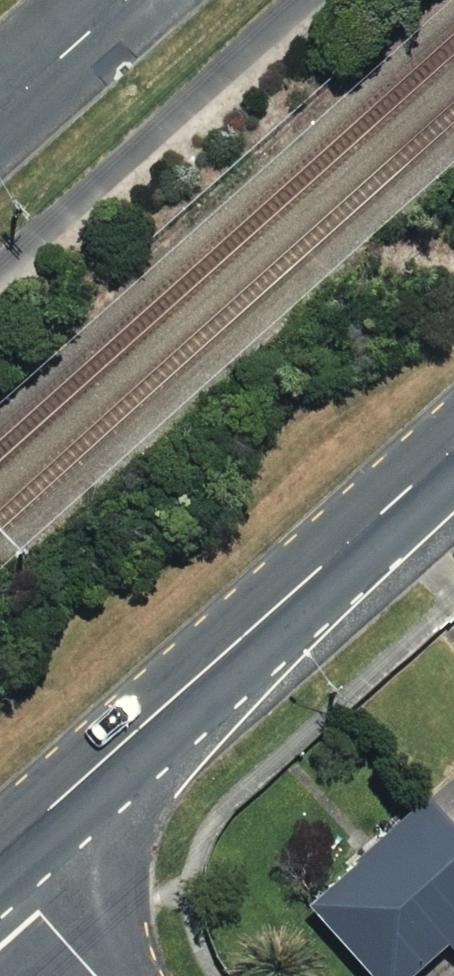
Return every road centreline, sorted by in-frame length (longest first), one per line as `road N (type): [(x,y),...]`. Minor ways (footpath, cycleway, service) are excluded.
road 1 (secondary): [(453,451),(0,857)]
road 2 (tertiary): [(0,117),(130,0)]
road 3 (residential): [(94,975),(0,867)]

